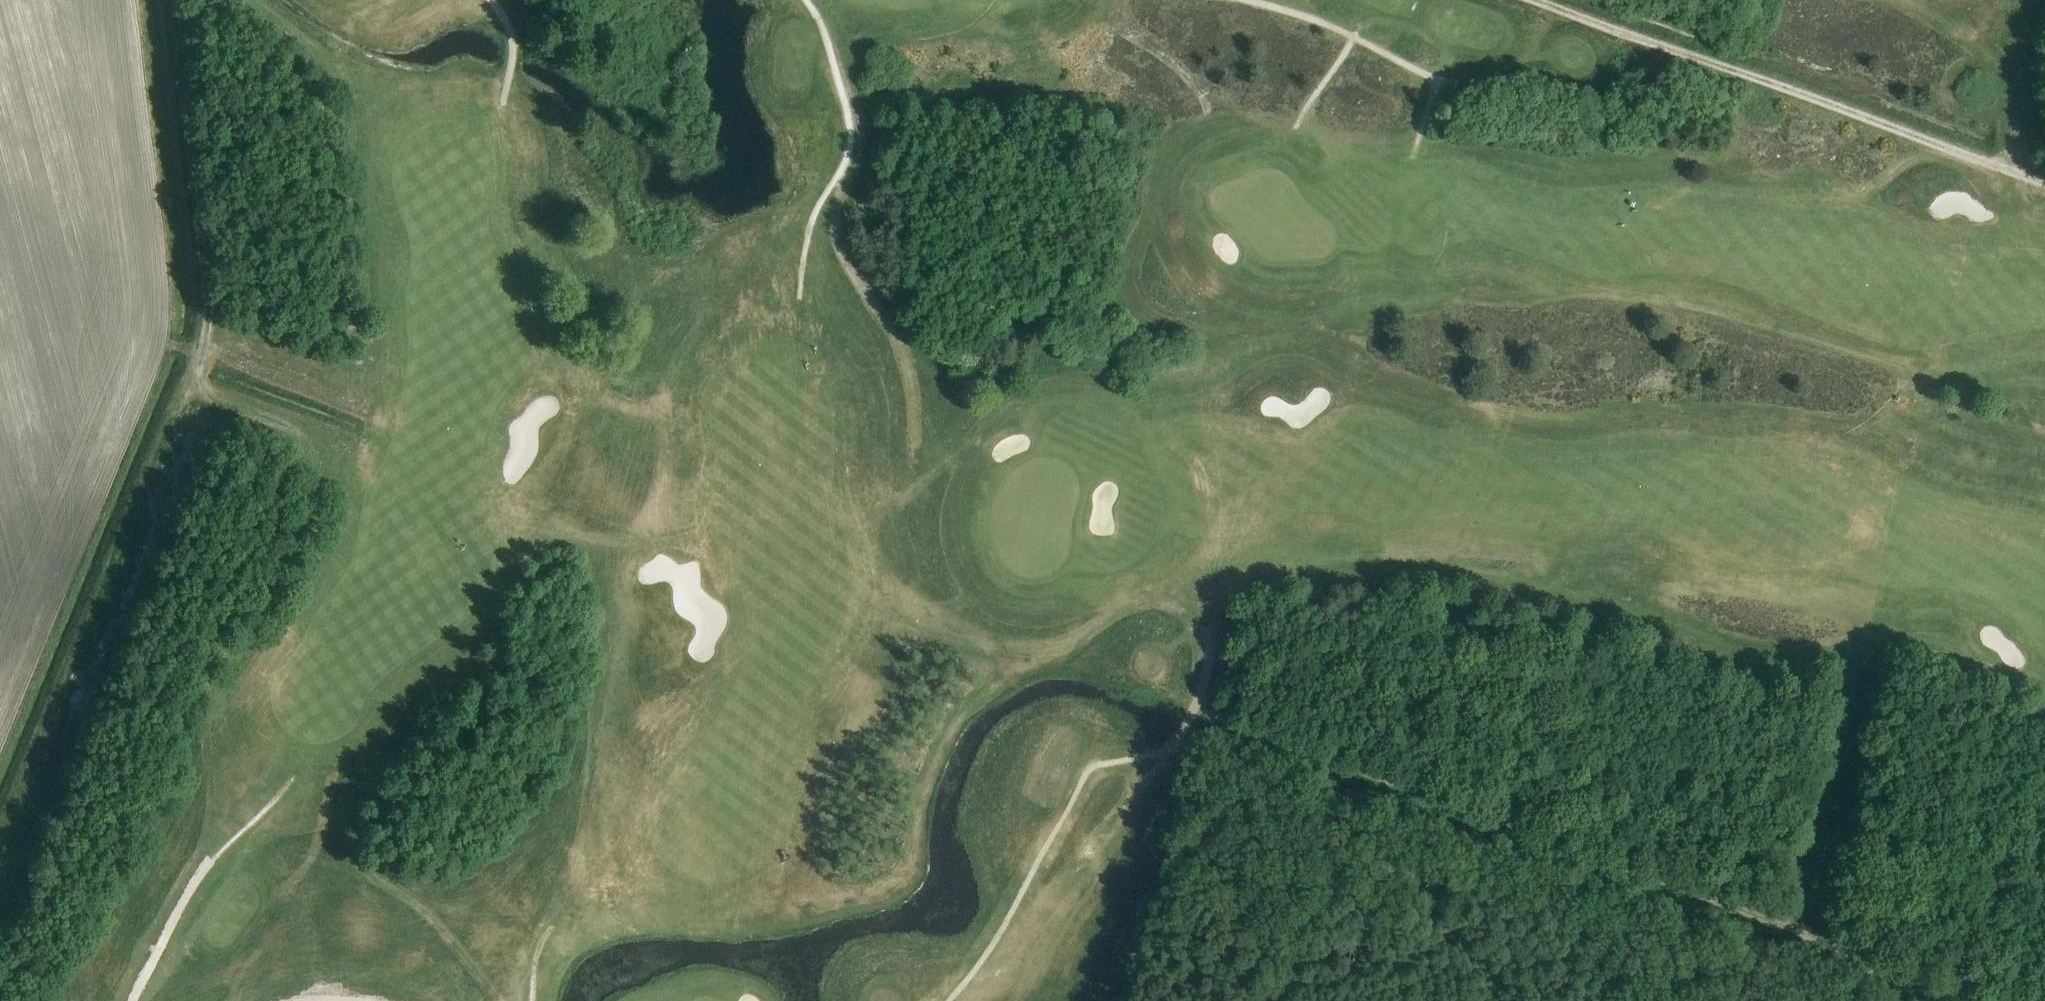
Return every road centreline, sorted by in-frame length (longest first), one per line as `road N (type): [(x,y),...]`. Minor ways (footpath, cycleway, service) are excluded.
road 1 (track): [(1543,0),(2044,183)]
road 2 (track): [(170,0),(209,311),(205,348)]

